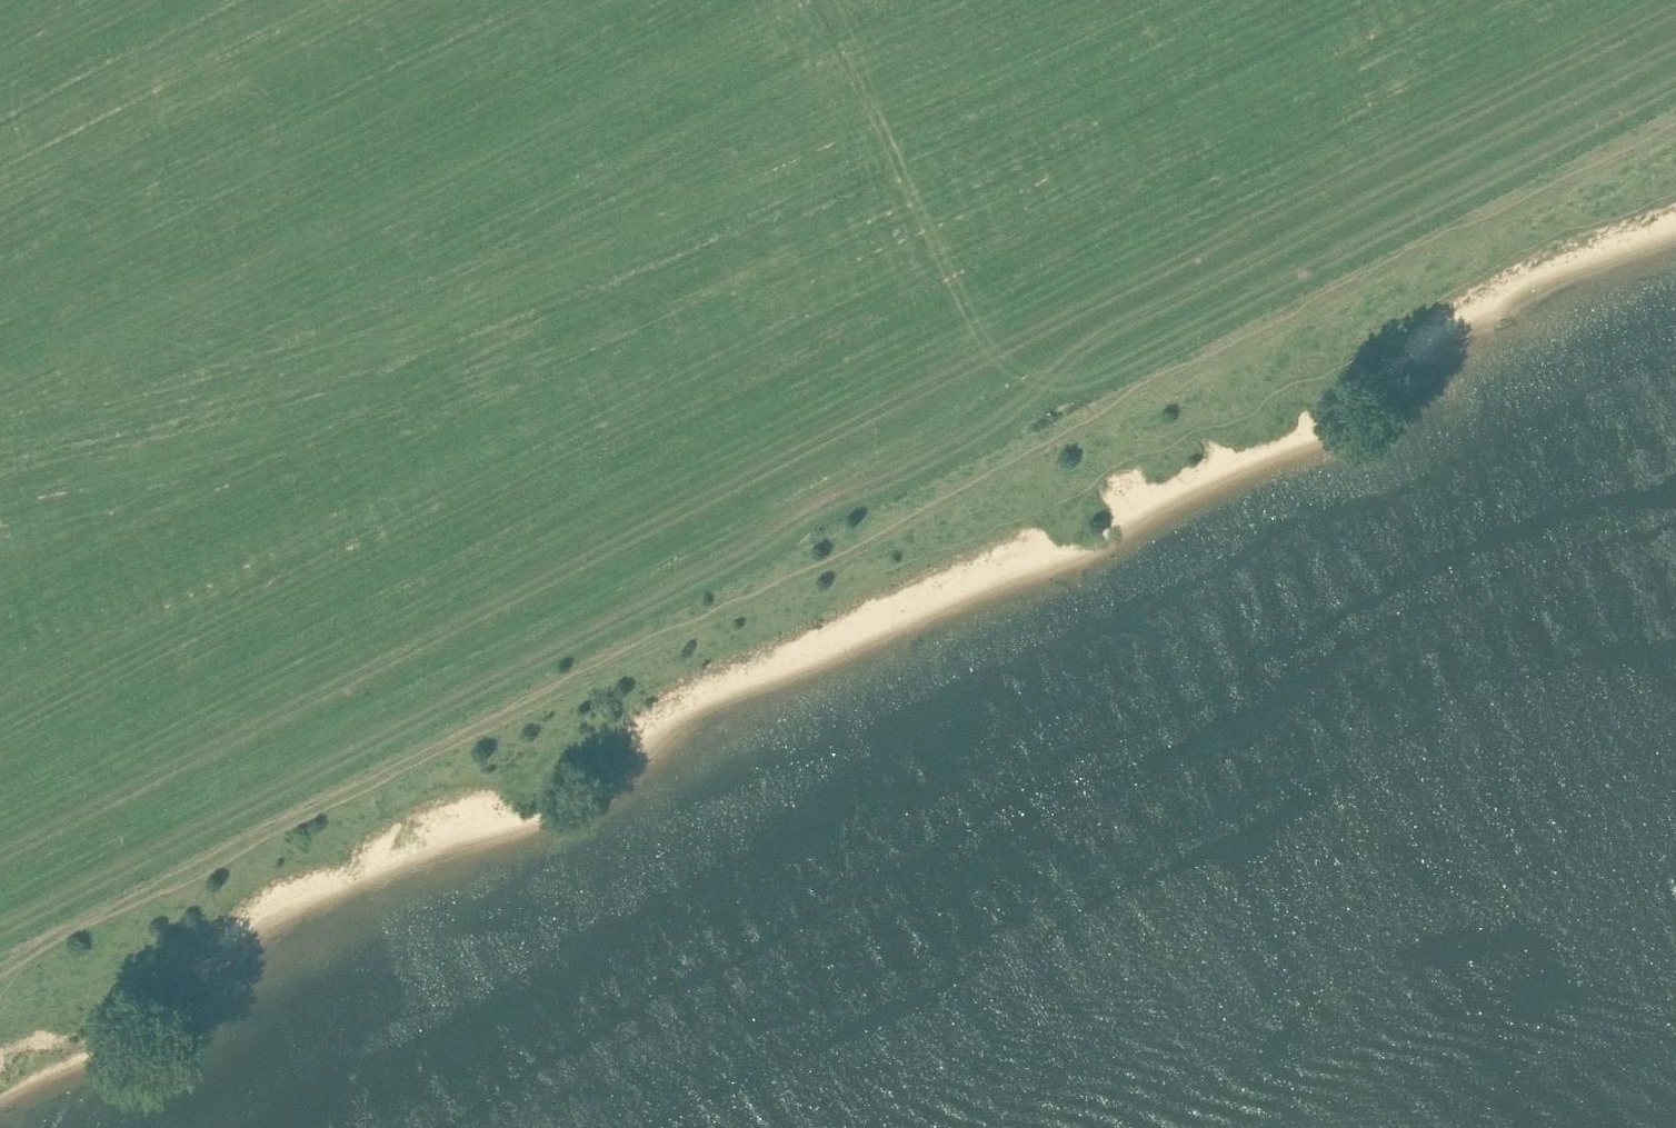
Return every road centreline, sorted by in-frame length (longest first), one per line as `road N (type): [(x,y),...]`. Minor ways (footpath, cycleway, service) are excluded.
road 1 (track): [(817,0),(947,264)]

